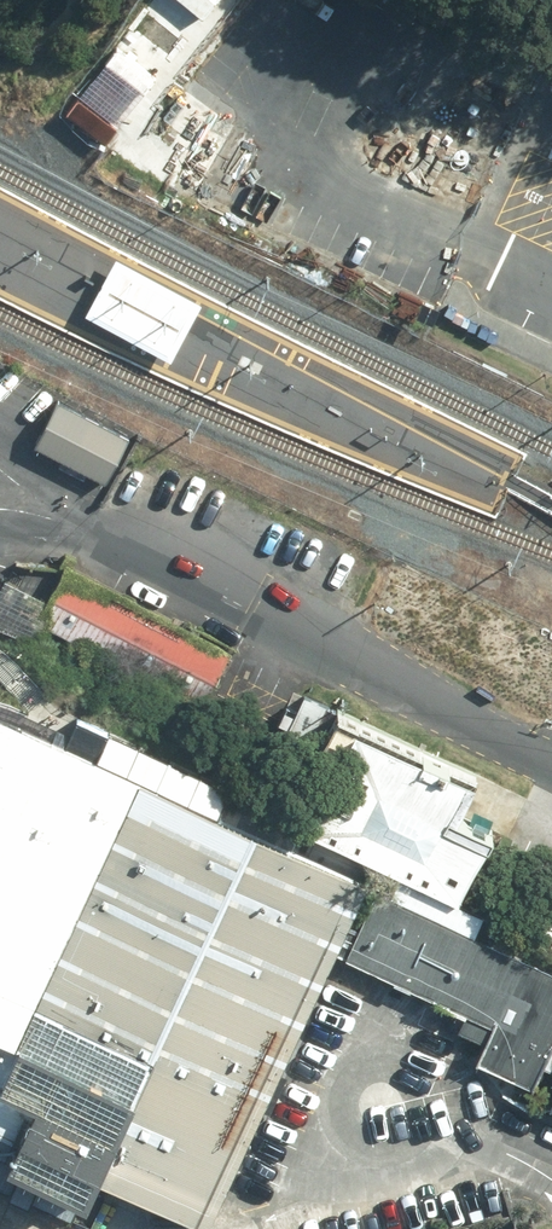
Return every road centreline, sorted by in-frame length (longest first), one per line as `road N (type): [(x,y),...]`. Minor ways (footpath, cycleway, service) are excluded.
road 1 (track): [(551,106),(453,51),(389,0)]

